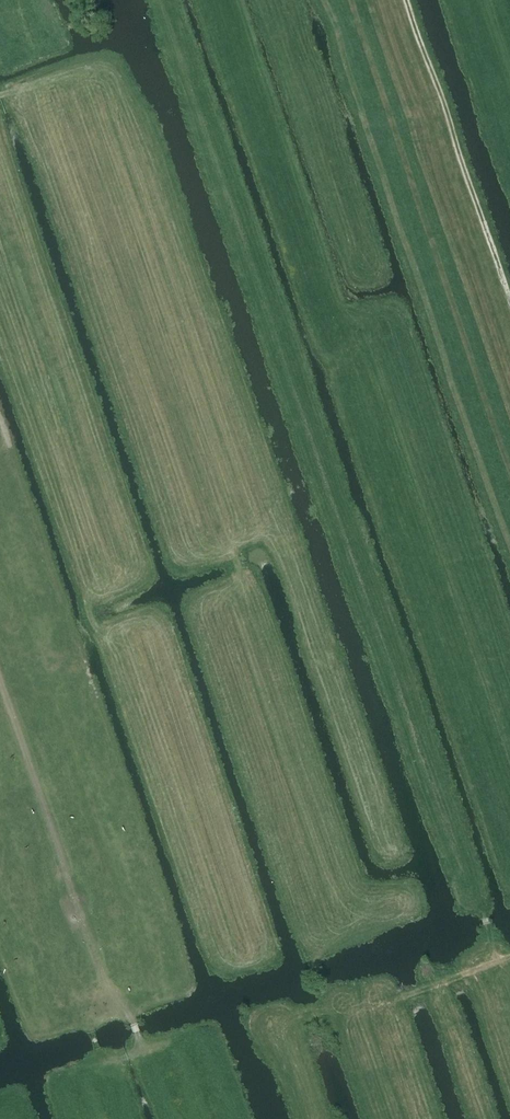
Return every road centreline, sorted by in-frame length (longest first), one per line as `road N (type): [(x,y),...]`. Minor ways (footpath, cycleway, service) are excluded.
road 1 (track): [(406,0),(509,304)]
road 2 (track): [(78,915),(0,689)]
road 3 (track): [(379,1003),(498,960)]

